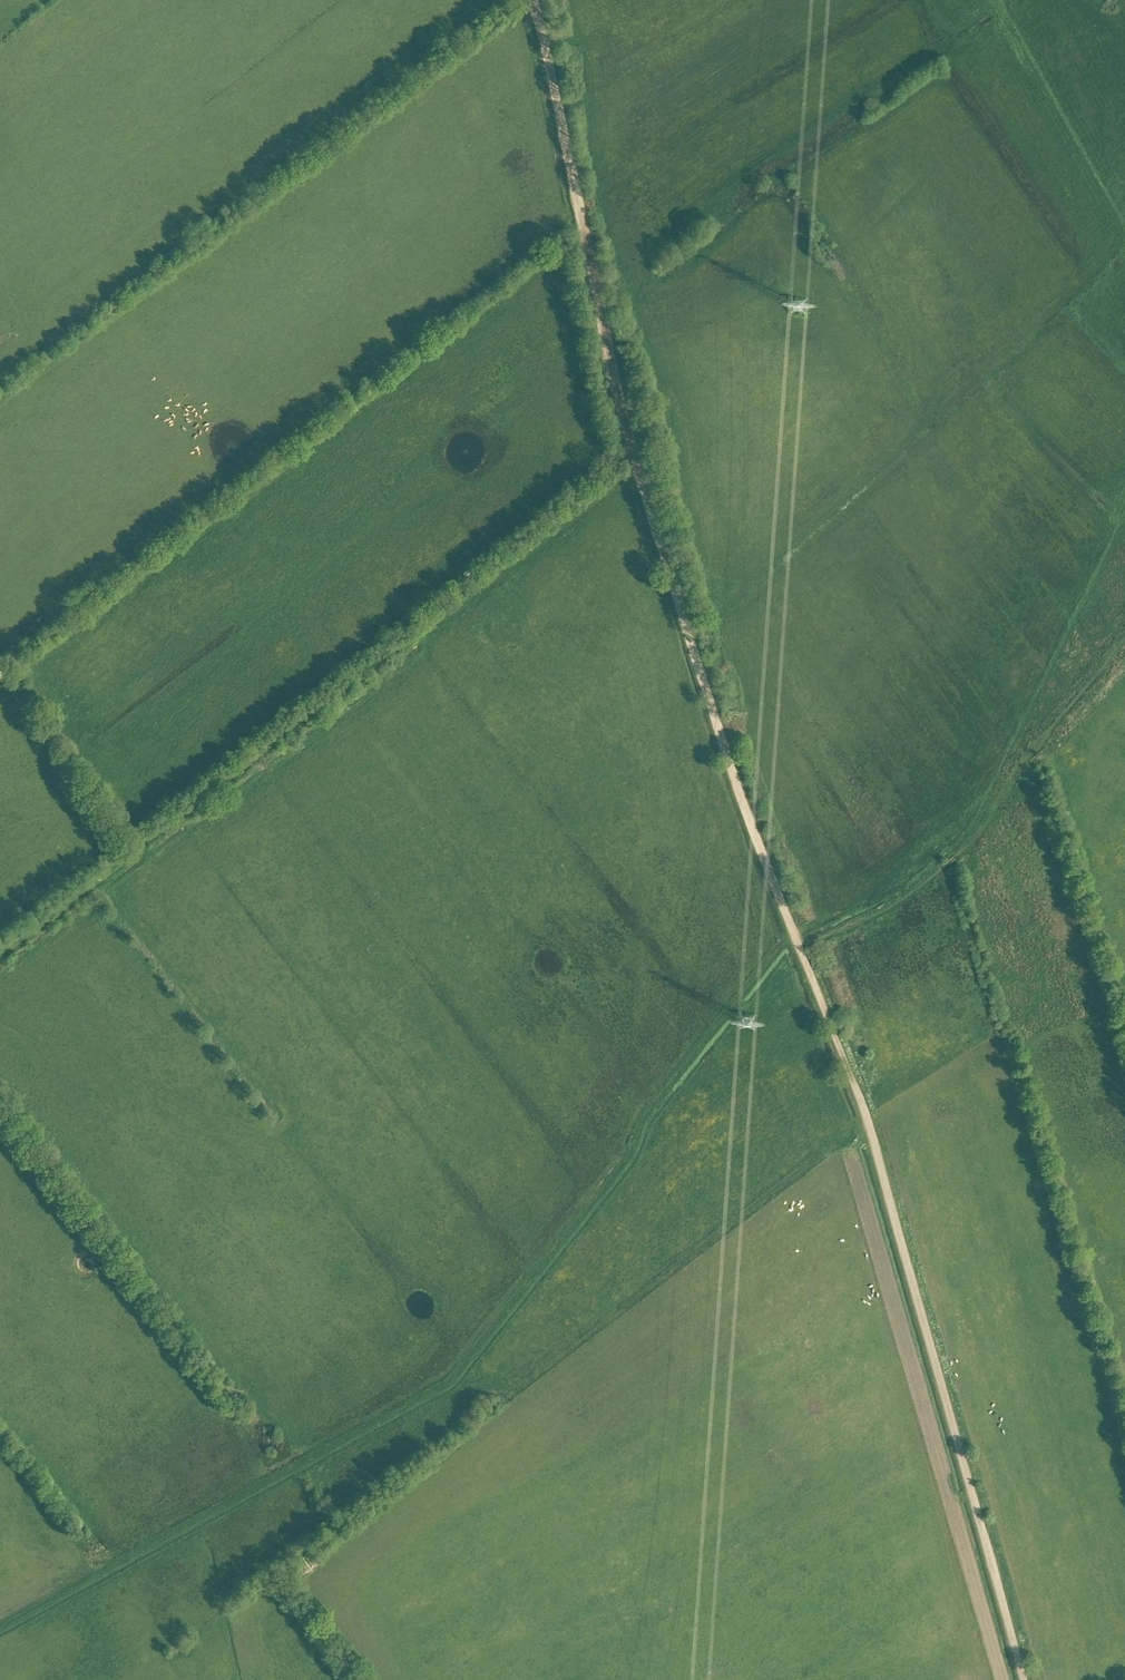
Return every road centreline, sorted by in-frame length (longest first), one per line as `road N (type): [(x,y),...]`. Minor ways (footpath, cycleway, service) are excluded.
road 1 (track): [(532,0),(627,429),(713,709),(799,947)]
road 2 (track): [(799,947),(867,1125),(1026,1679)]
road 3 (track): [(1124,501),(971,817),(899,884),(794,934)]
road 4 (track): [(991,0),(1124,233)]

